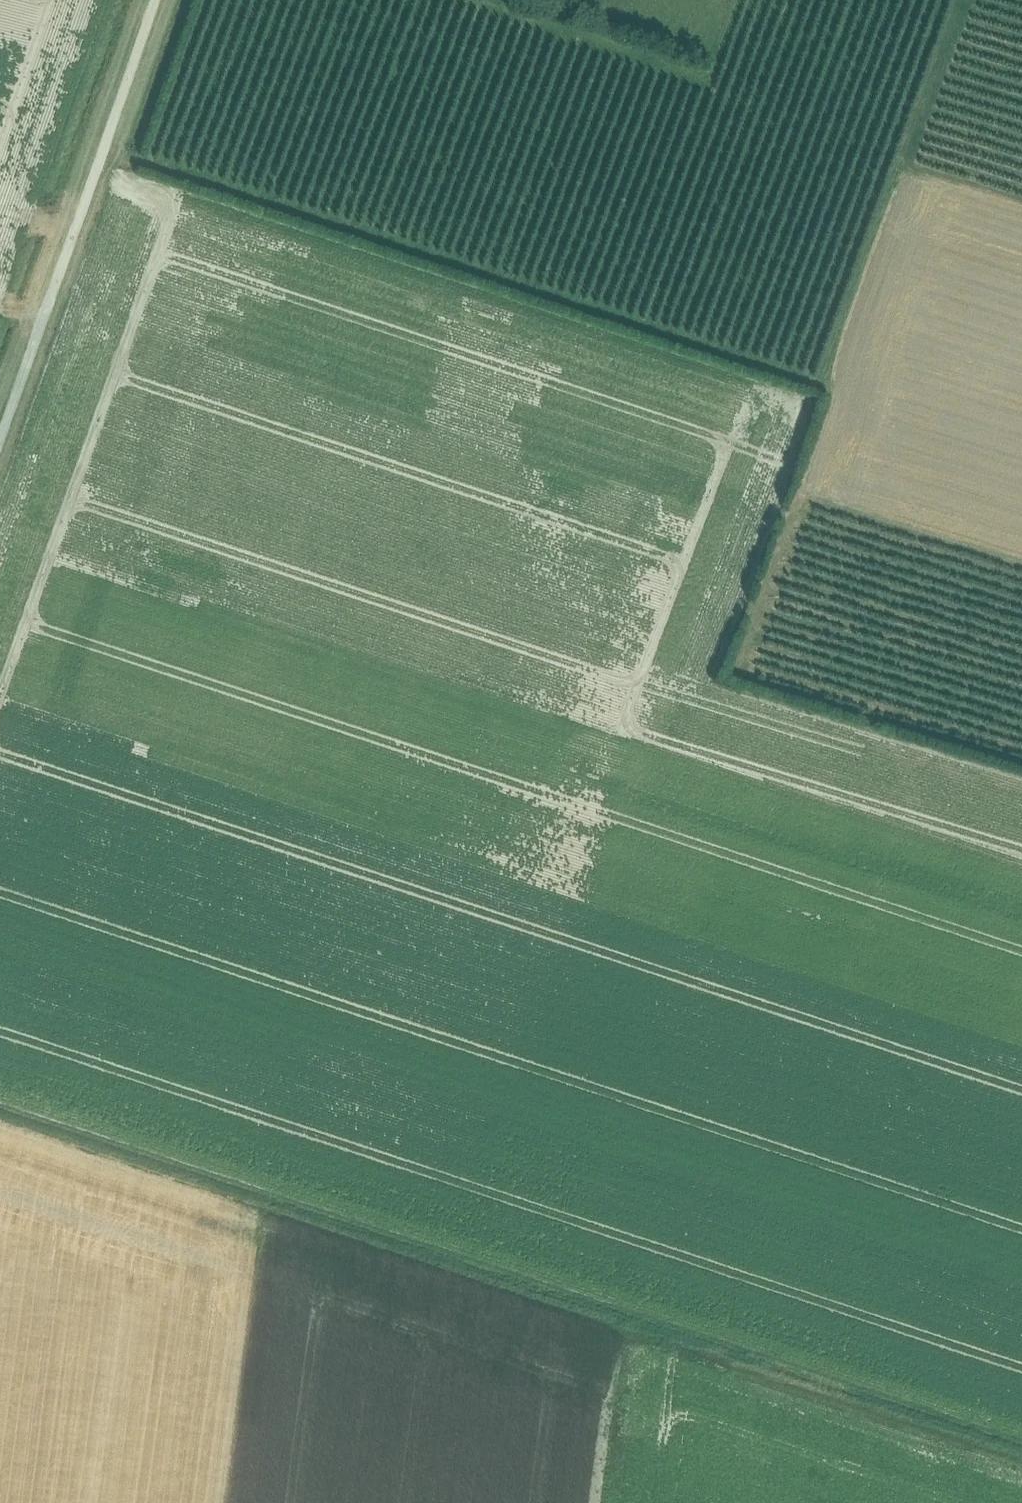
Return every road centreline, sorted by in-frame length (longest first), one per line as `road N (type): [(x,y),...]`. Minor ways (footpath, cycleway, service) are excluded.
road 1 (unclassified): [(0,454),(159,0)]

